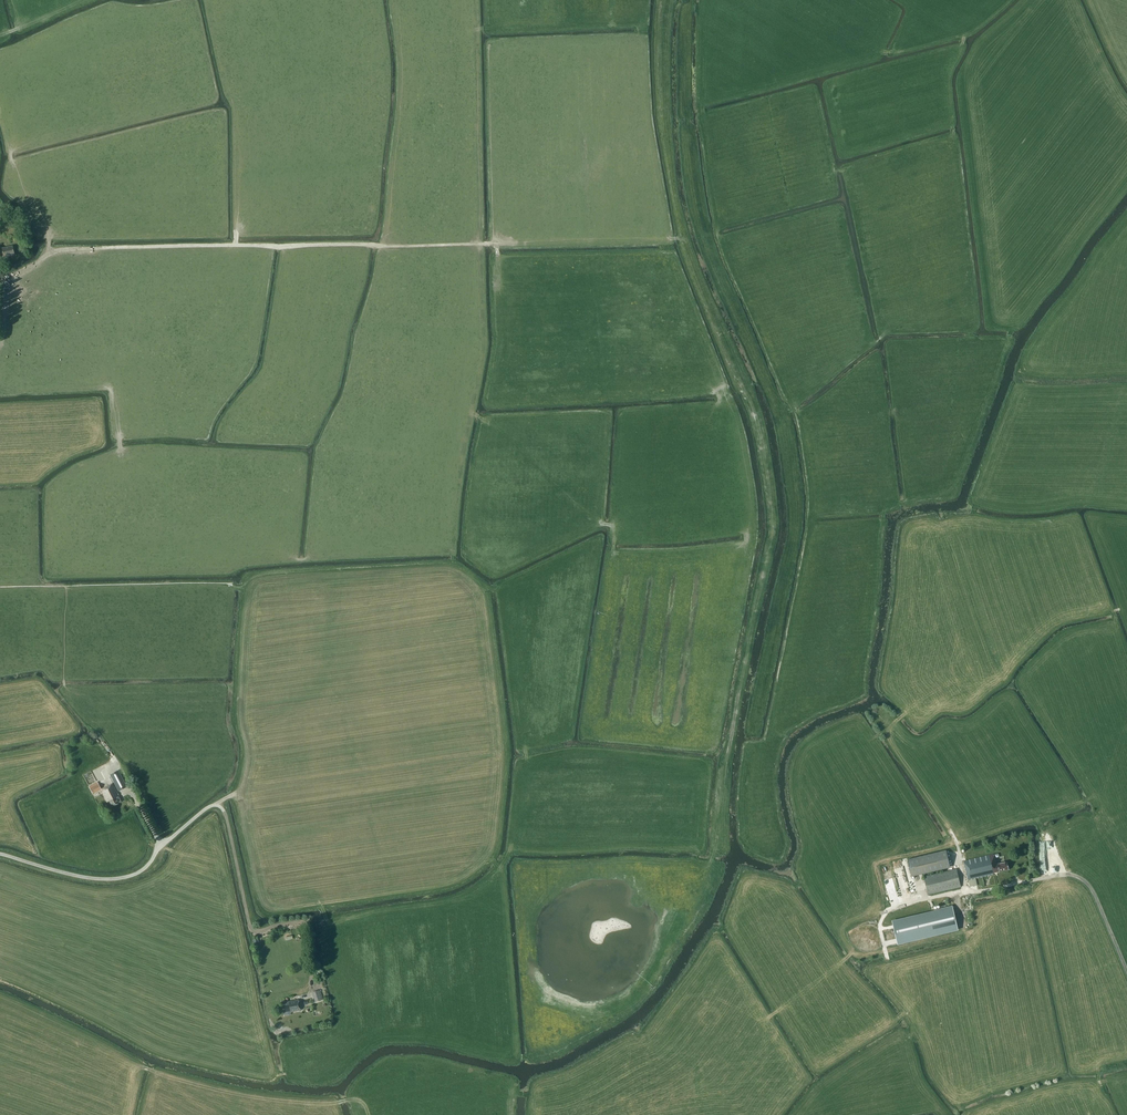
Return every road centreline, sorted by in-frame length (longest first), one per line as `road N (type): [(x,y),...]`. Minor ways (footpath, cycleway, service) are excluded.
road 1 (track): [(0,279),(71,249),(498,243)]
road 2 (unclassified): [(0,854),(84,877),(122,878),(145,868),(207,808),(224,811)]

